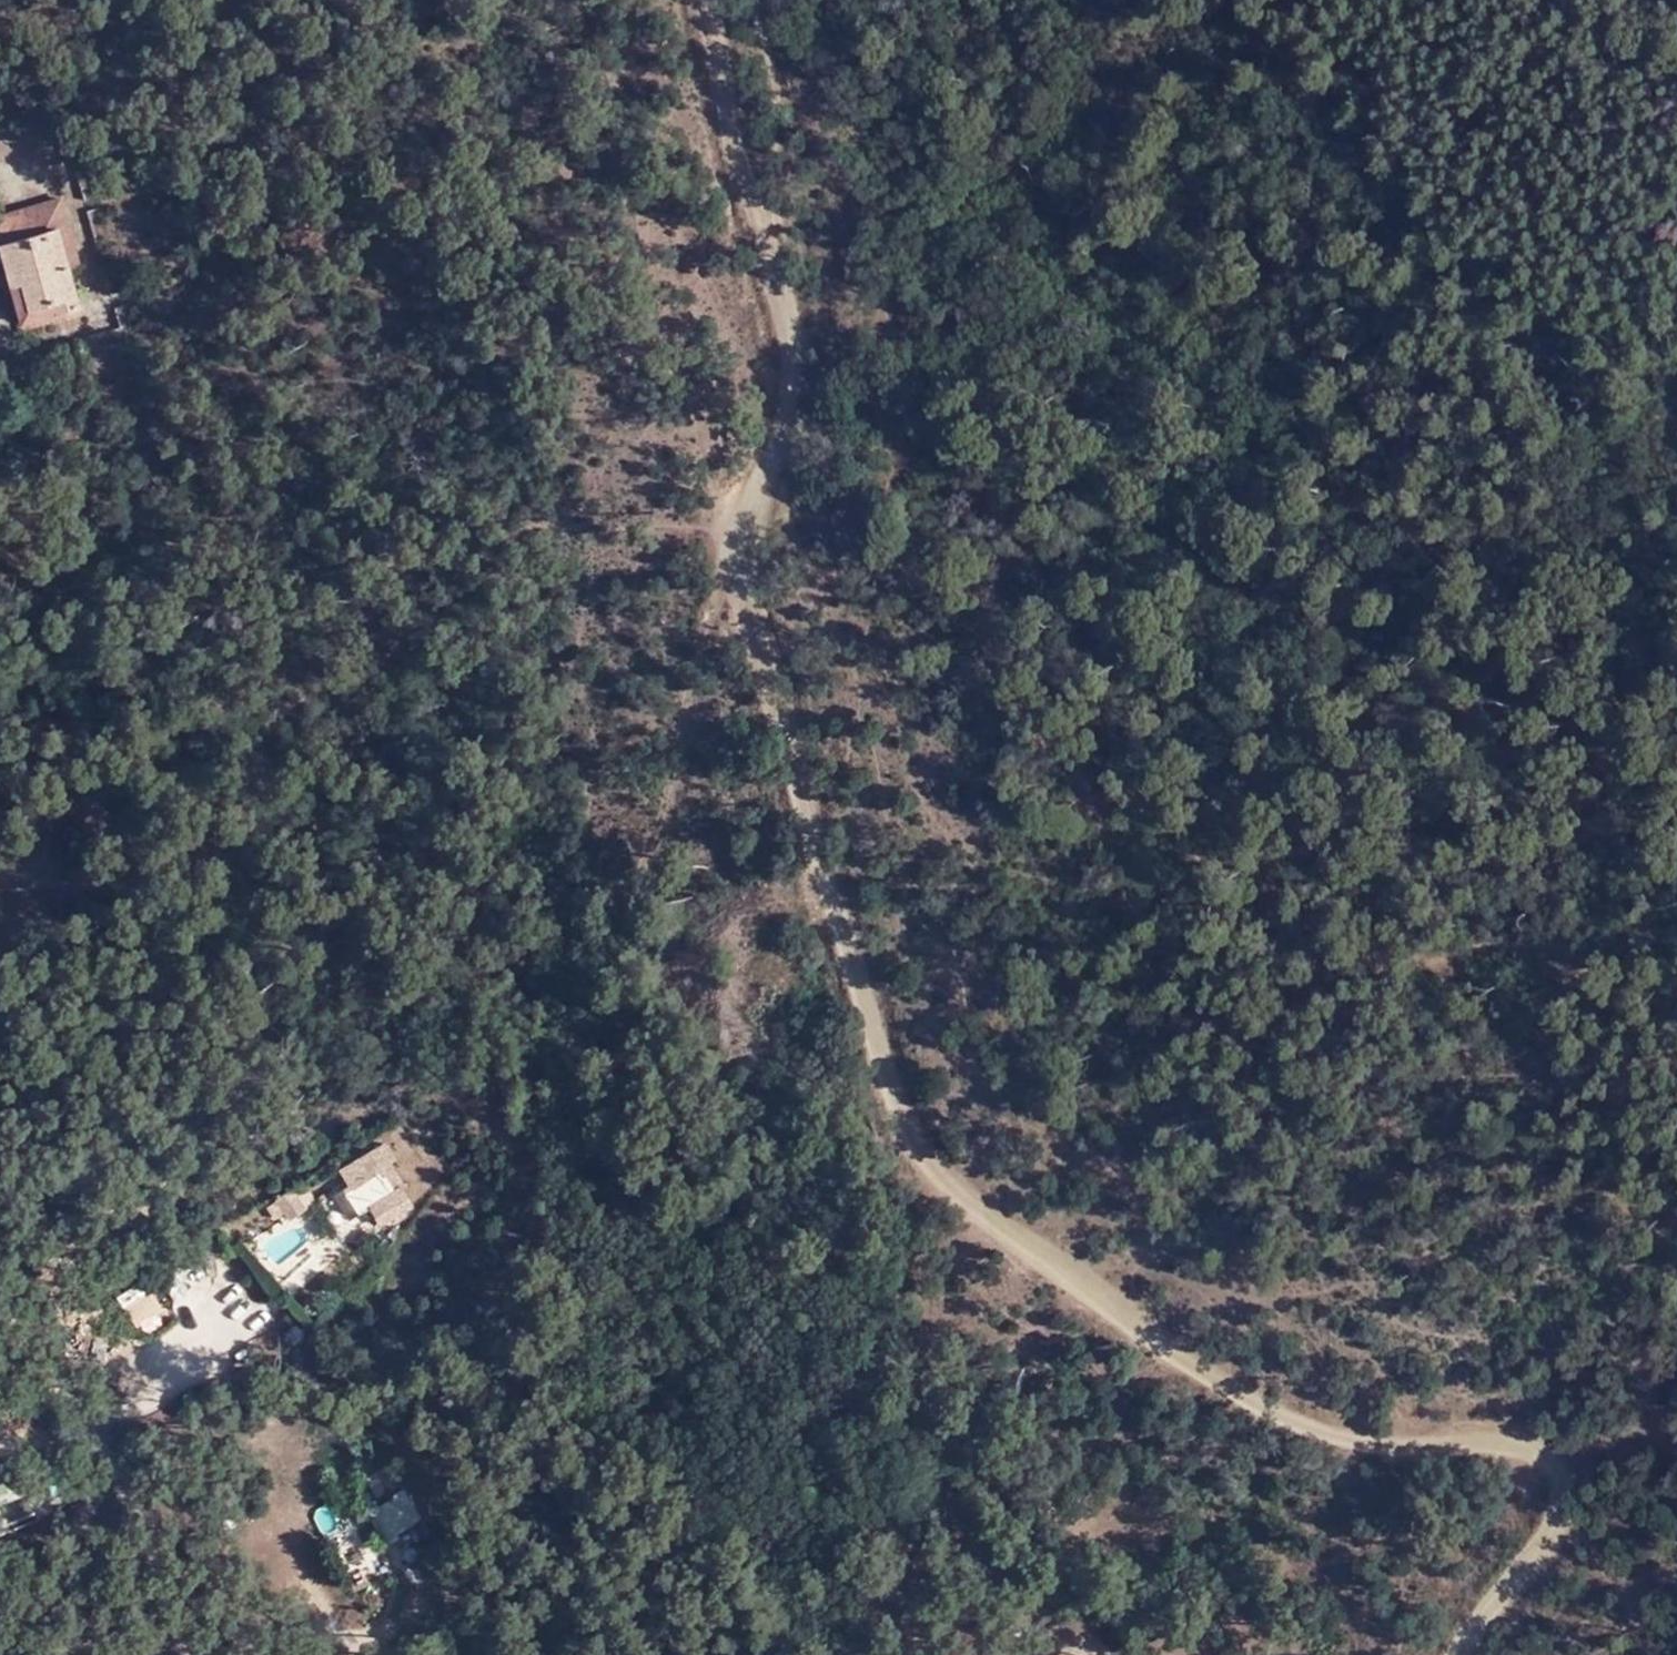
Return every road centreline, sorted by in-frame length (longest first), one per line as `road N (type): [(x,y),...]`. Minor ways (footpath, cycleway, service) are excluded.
road 1 (track): [(747,585),(909,1083),(991,1180),(1322,1416),(1515,1436),(1561,1474),(1562,1511),(1465,1654)]
road 2 (track): [(747,585),(758,509),(798,361),(749,185),(715,0)]
road 3 (residential): [(212,1654),(0,1231)]

